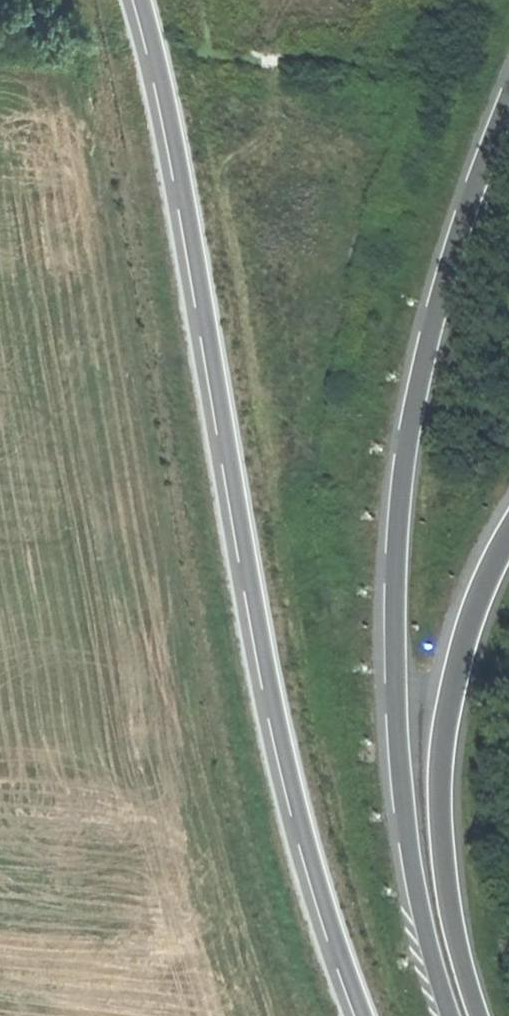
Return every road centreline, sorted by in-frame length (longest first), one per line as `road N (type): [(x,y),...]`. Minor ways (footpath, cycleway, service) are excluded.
road 1 (motorway): [(143,0),(289,754),(333,924),(367,1015)]
road 2 (motorway): [(508,110),(431,347),(399,561),(403,806),(450,1015)]
road 3 (motorway): [(479,1015),(449,909),(439,804),(461,652),(508,541)]

